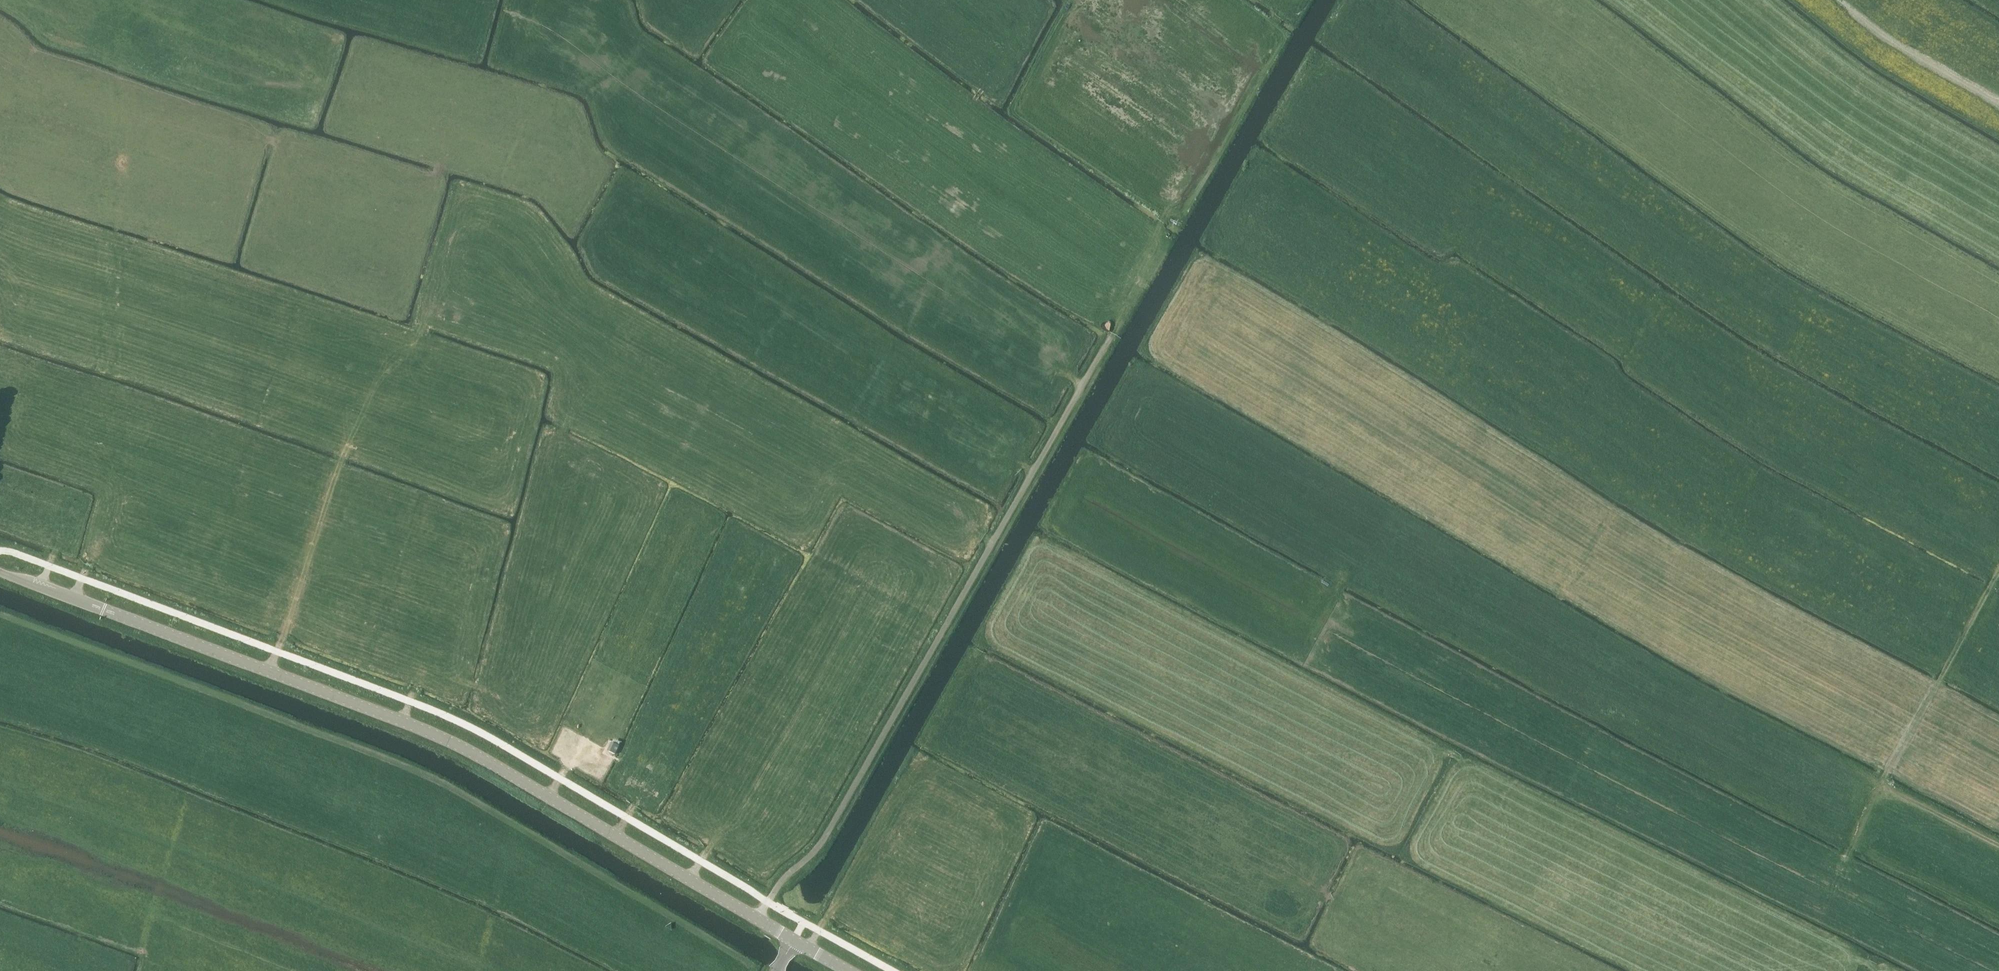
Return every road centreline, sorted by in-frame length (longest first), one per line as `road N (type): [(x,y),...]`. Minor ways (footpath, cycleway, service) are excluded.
road 1 (tertiary): [(793,939),(462,748),(0,571)]
road 2 (track): [(1112,336),(1164,211)]

